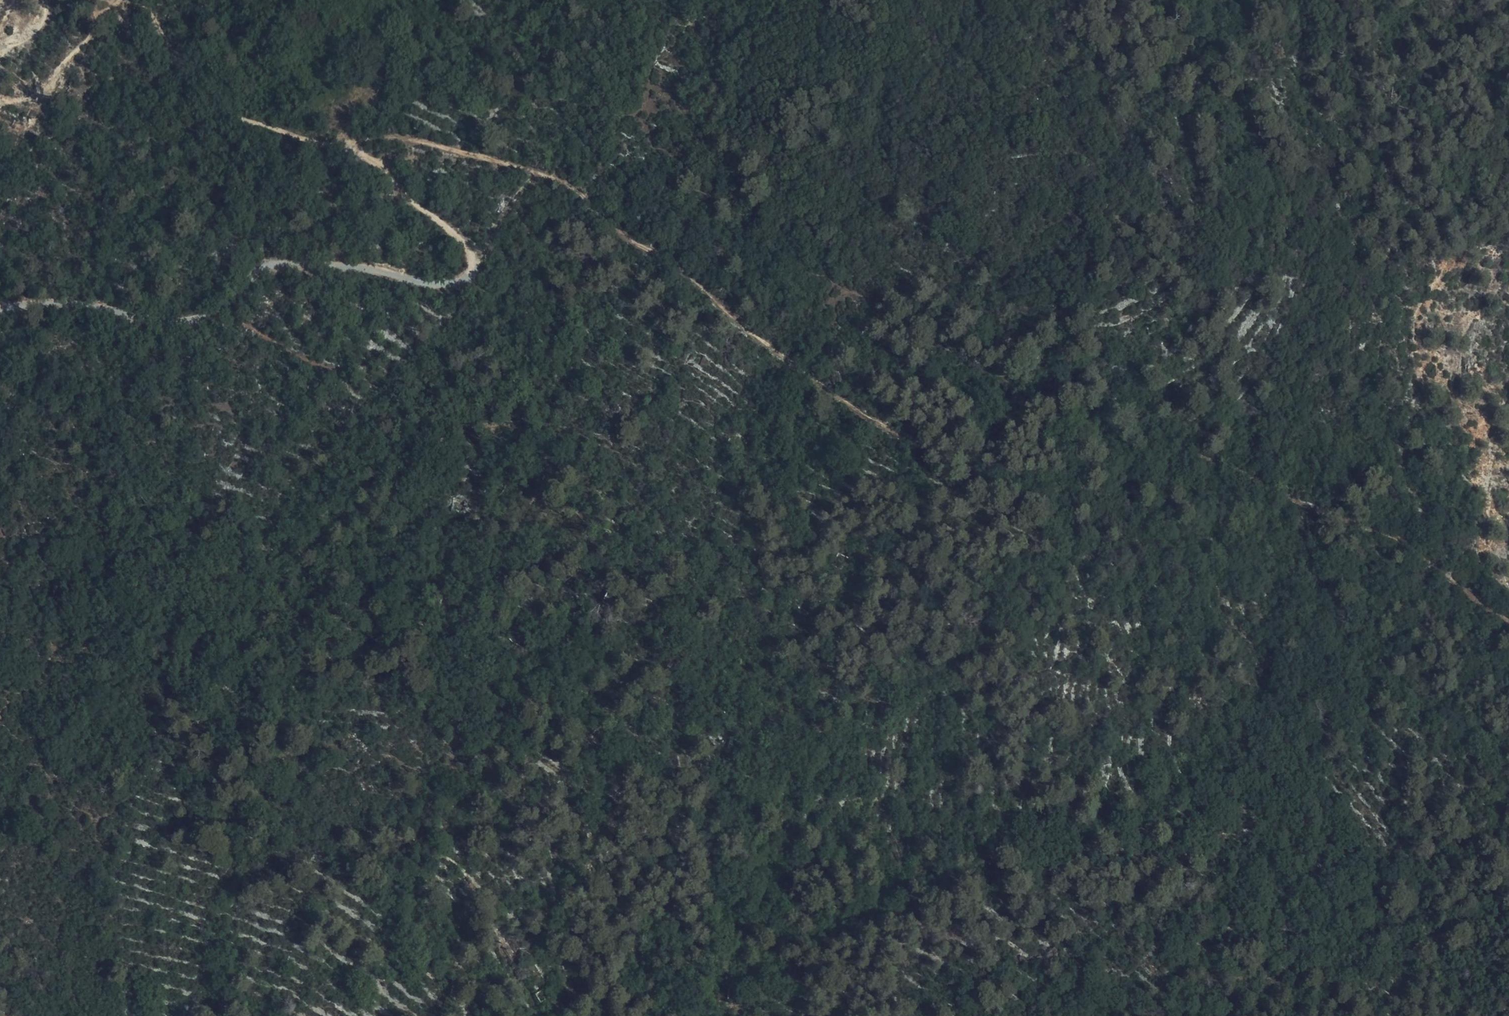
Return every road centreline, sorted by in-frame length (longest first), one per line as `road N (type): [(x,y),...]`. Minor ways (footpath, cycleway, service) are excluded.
road 1 (track): [(137,0),(193,85),(226,112),(360,153),(468,243),(476,261),(458,281),(429,282),(349,267),(264,265),(213,309),(166,323),(55,302),(0,306)]
road 2 (track): [(330,143),(390,138),(528,170),(594,196),(831,388),(933,450)]

